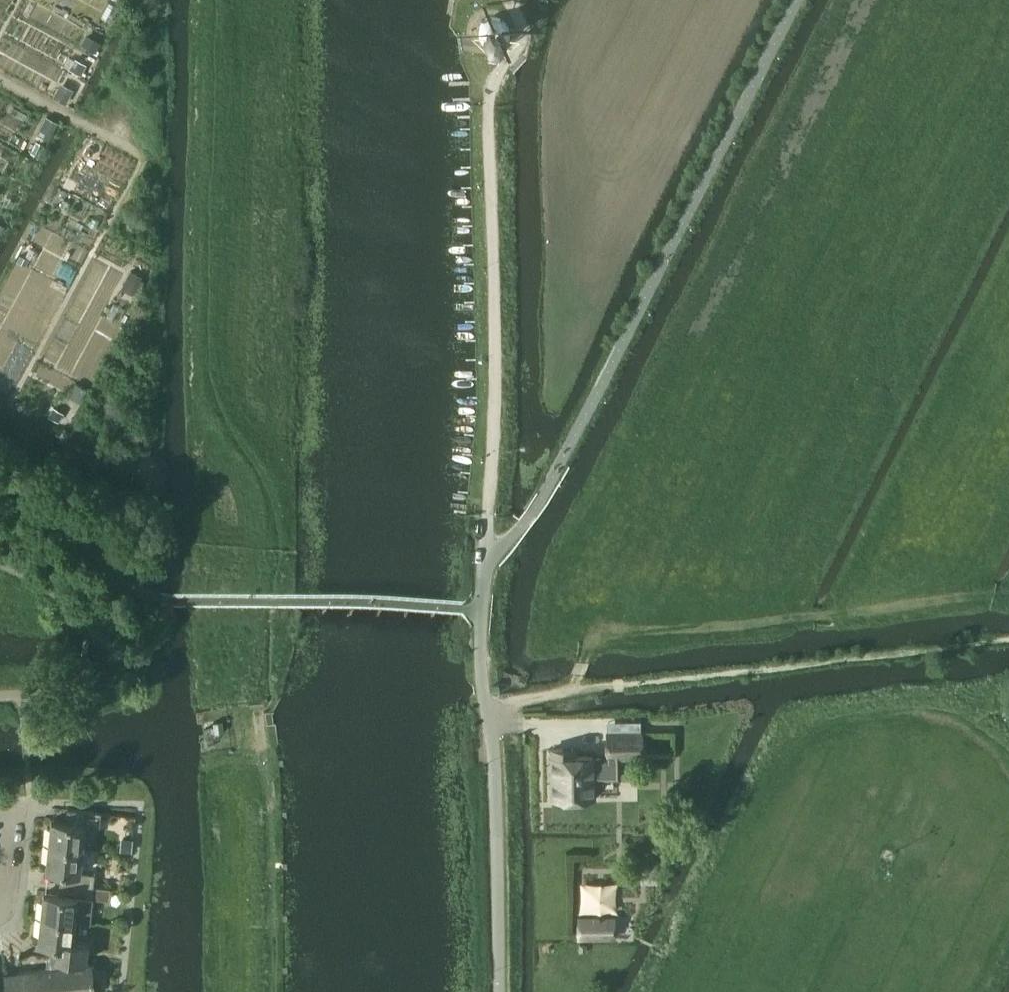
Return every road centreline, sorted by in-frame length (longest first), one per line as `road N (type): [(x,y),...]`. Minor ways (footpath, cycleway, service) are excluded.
road 1 (track): [(576,691),(584,652),(604,634),(805,621),(1008,596)]
road 2 (unclassified): [(498,991),(487,557)]

